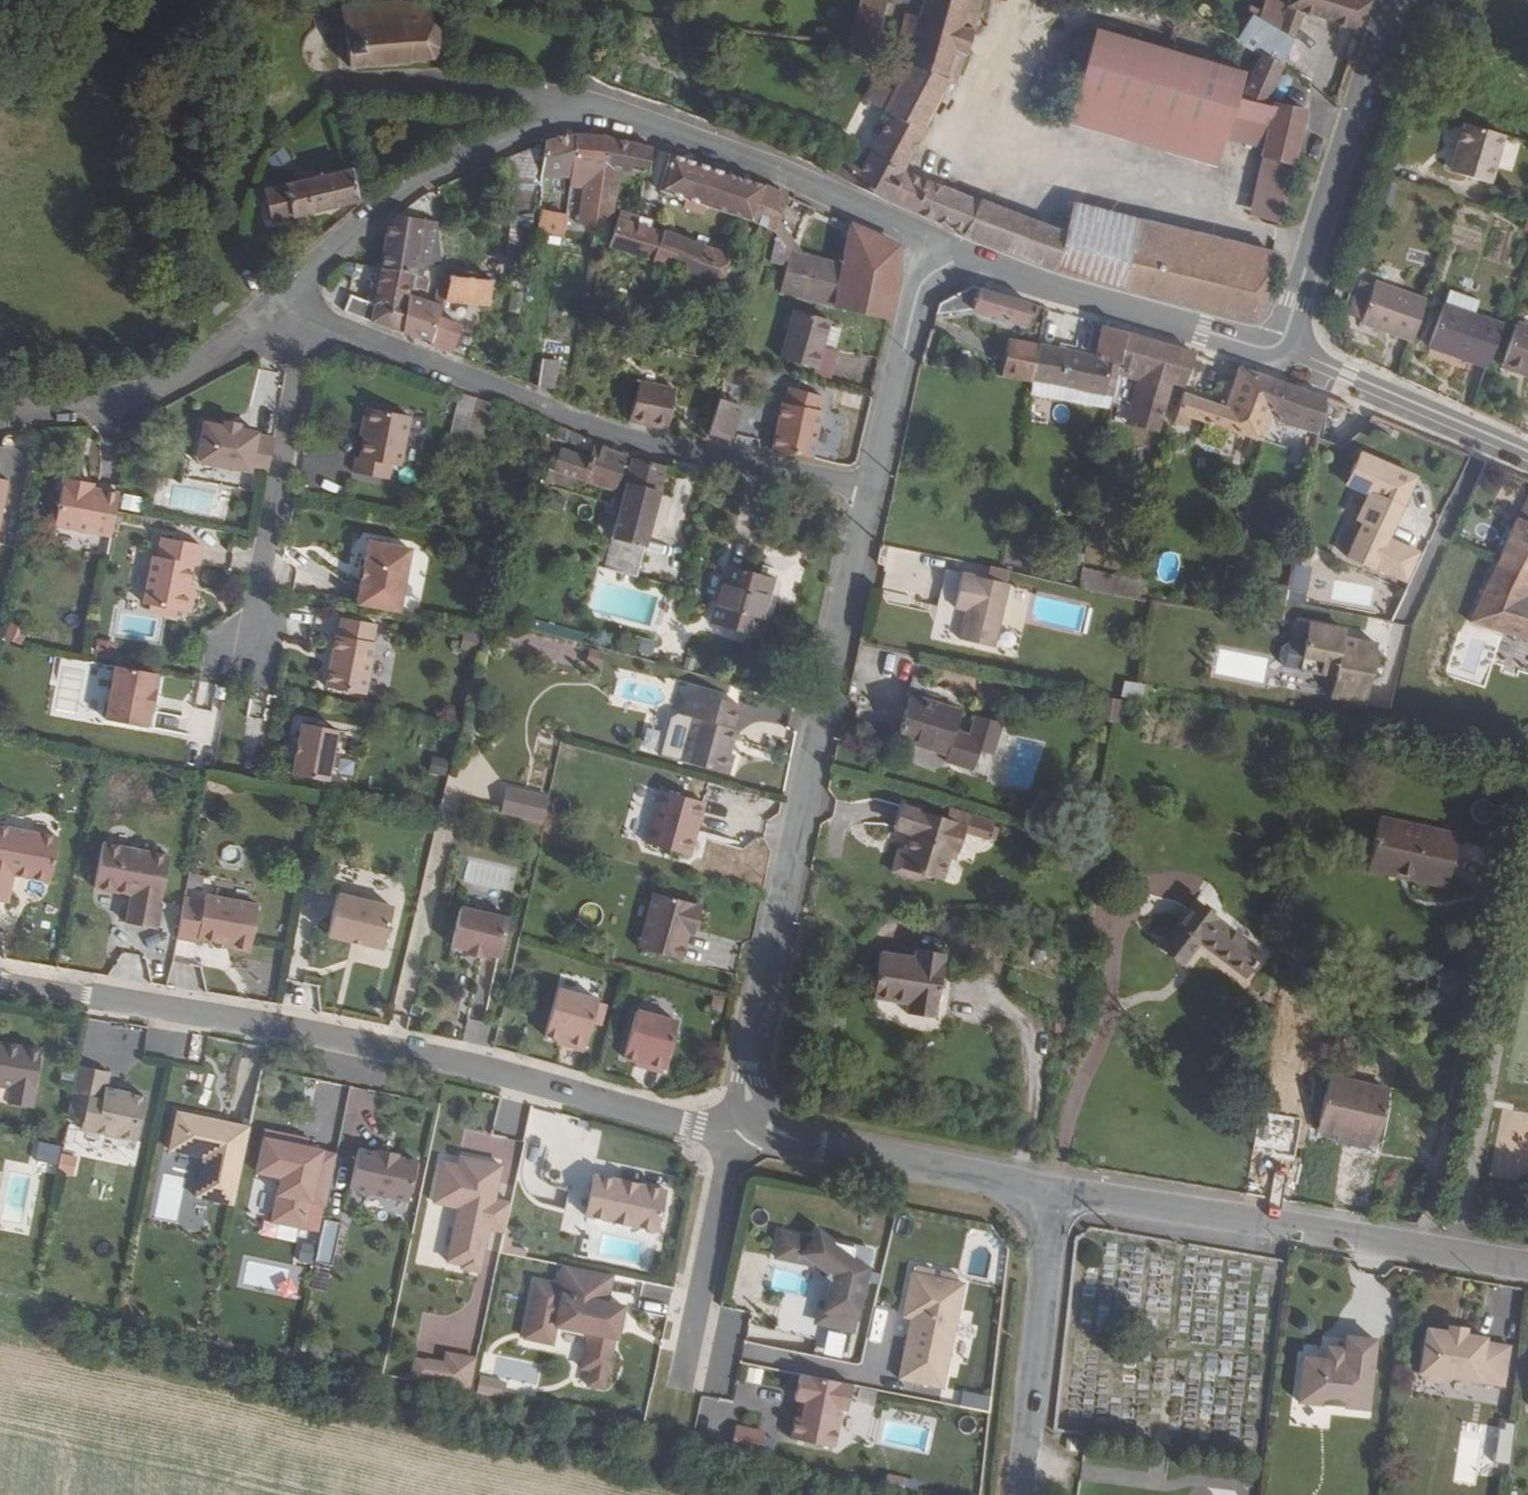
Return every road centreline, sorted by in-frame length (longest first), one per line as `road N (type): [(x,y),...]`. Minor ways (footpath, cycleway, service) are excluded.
road 1 (residential): [(927,238),(733,151),(579,98),(403,182),(267,305)]
road 2 (residential): [(0,981),(388,1045),(726,1134)]
road 3 (unclassified): [(871,490),(746,1064),(754,1114)]
road 4 (residential): [(267,305),(622,442),(871,490)]
road 5 (tertiary): [(1056,1191),(1527,1269)]
road 6 (track): [(1015,33),(1000,99),(1003,134),(1031,163),(1312,250)]
road 7 (unclassified): [(1279,352),(1083,299),(927,238)]
road 8 (tertiary): [(1279,352),(1391,0)]
road 9 (residential): [(248,657),(300,371),(267,305)]
road 10 (unclassified): [(754,1114),(796,1143),(1056,1191)]
road 11 (tertiary): [(1056,1191),(1018,1494)]
road 12 (residential): [(0,409),(135,394),(180,372),(267,305)]
road 13 (tertiary): [(1527,456),(1279,352)]
road 14 (residential): [(726,1134),(726,1169),(678,1389)]
road 15 (unclassified): [(927,238),(871,490)]
road 16 (track): [(255,94),(225,237),(267,305)]

